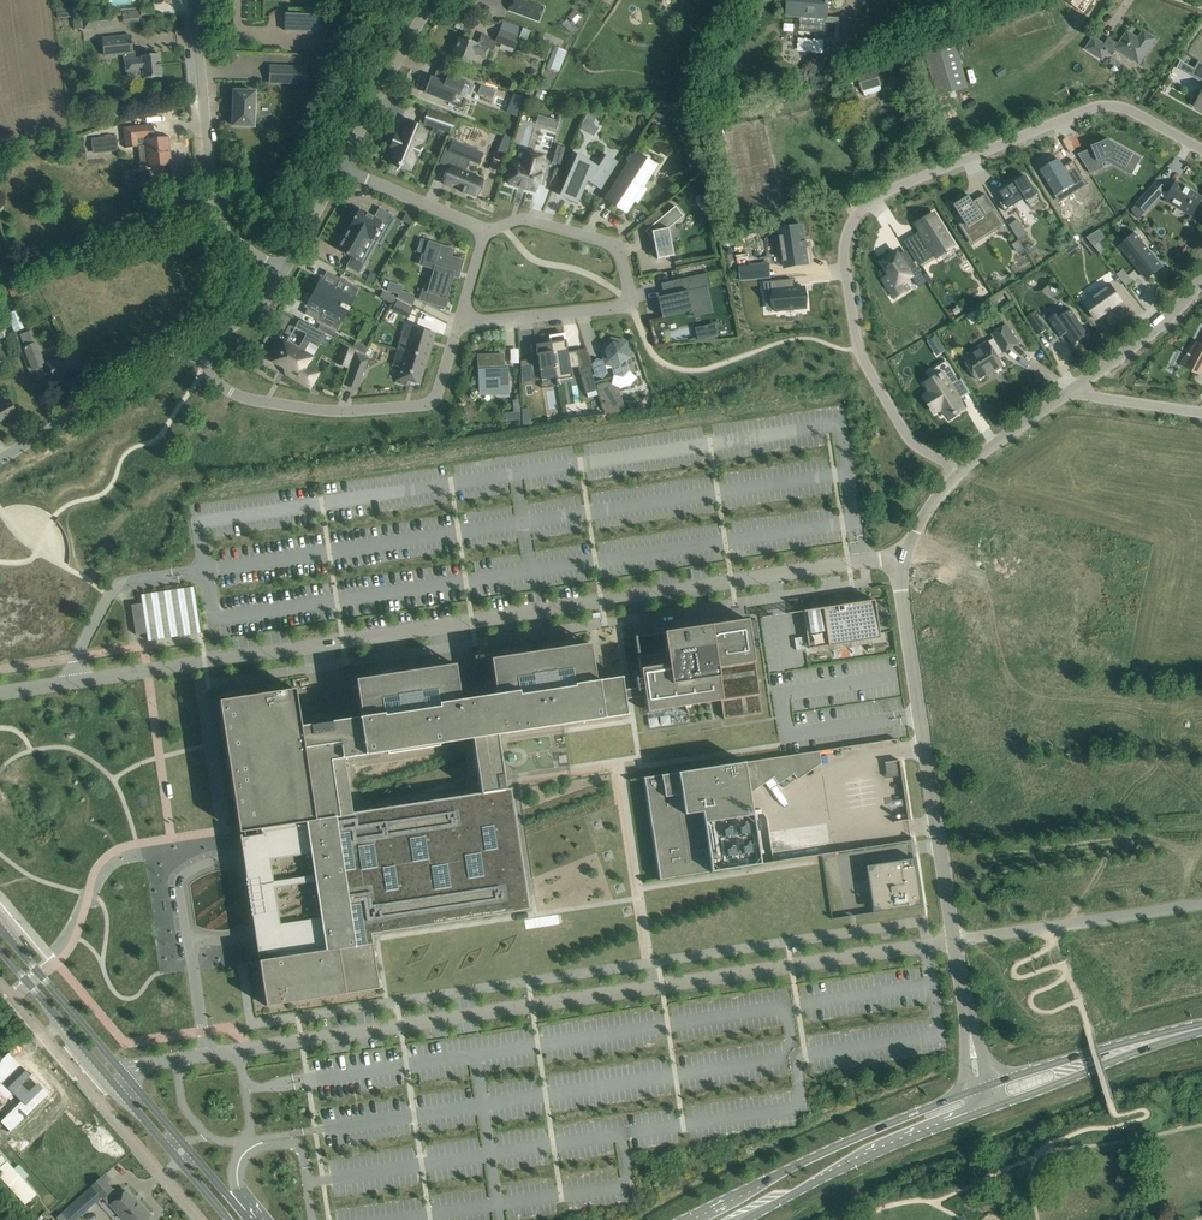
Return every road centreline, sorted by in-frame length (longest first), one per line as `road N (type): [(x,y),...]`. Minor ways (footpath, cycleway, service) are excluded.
road 1 (unclassified): [(0,694),(899,556)]
road 2 (residential): [(957,474),(909,439),(859,348),(846,260),(853,223),(884,194),(1095,108),(1128,110),(1201,150)]
road 3 (unclassified): [(482,1013),(955,941)]
road 4 (unclassified): [(899,556),(955,941)]
road 5 (residential): [(486,231),(528,220),(613,245),(627,303),(461,324)]
road 6 (primary): [(982,1087),(858,1137),(692,1219)]
road 7 (residential): [(461,324),(439,392),(425,404),(329,411),(257,401),(208,371)]
road 8 (unclassified): [(284,270),(237,242),(214,199),(193,0)]
road 9 (primary): [(742,1219),(988,1109)]
road 10 (unclassified): [(482,1013),(240,1050)]
road 11 (unclassified): [(0,460),(194,347)]
road 12 (tertiary): [(128,1078),(0,926)]
road 13 (unclassified): [(340,167),(436,0)]
road 14 (tertiary): [(0,949),(116,1087)]
road 15 (unclassified): [(1201,278),(1163,322),(1066,392)]
road 16 (primary): [(988,1109),(1147,1042)]
road 17 (primary): [(1147,1042),(982,1087)]
road 18 (residential): [(340,167),(486,231)]
road 19 (unclassified): [(955,941),(982,1087)]
road 20 (residential): [(1066,392),(1201,414)]
road 21 (unclassified): [(1066,392),(957,474)]
road 22 (unclassified): [(284,270),(251,315),(194,347)]

